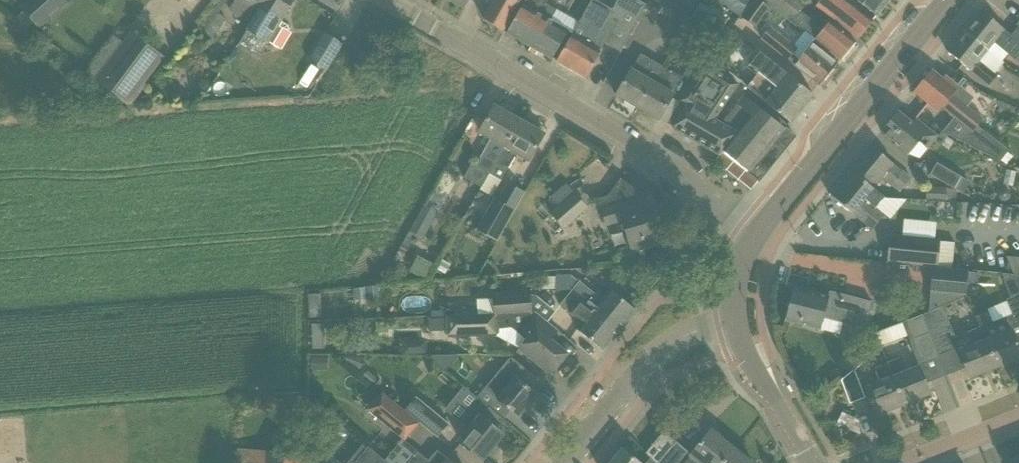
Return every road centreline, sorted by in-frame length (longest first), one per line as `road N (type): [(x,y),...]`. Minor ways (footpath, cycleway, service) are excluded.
road 1 (residential): [(767,232),(387,0)]
road 2 (residential): [(767,232),(951,0)]
road 3 (residential): [(562,462),(657,357),(716,324),(745,319)]
road 4 (residential): [(1018,418),(900,462)]

